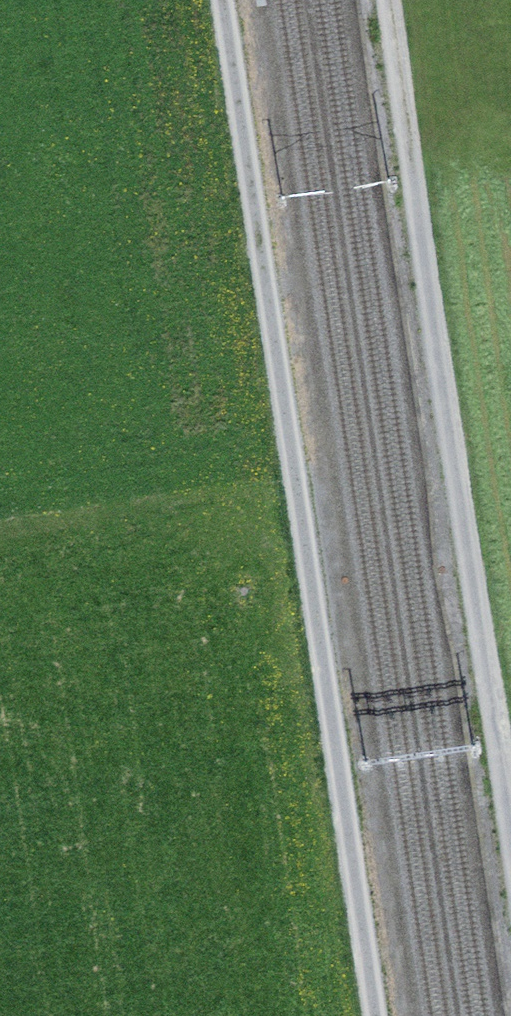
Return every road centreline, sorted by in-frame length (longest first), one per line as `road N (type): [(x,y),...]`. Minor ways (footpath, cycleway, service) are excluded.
road 1 (track): [(228,0),(379,1015)]
road 2 (track): [(510,825),(387,0)]

